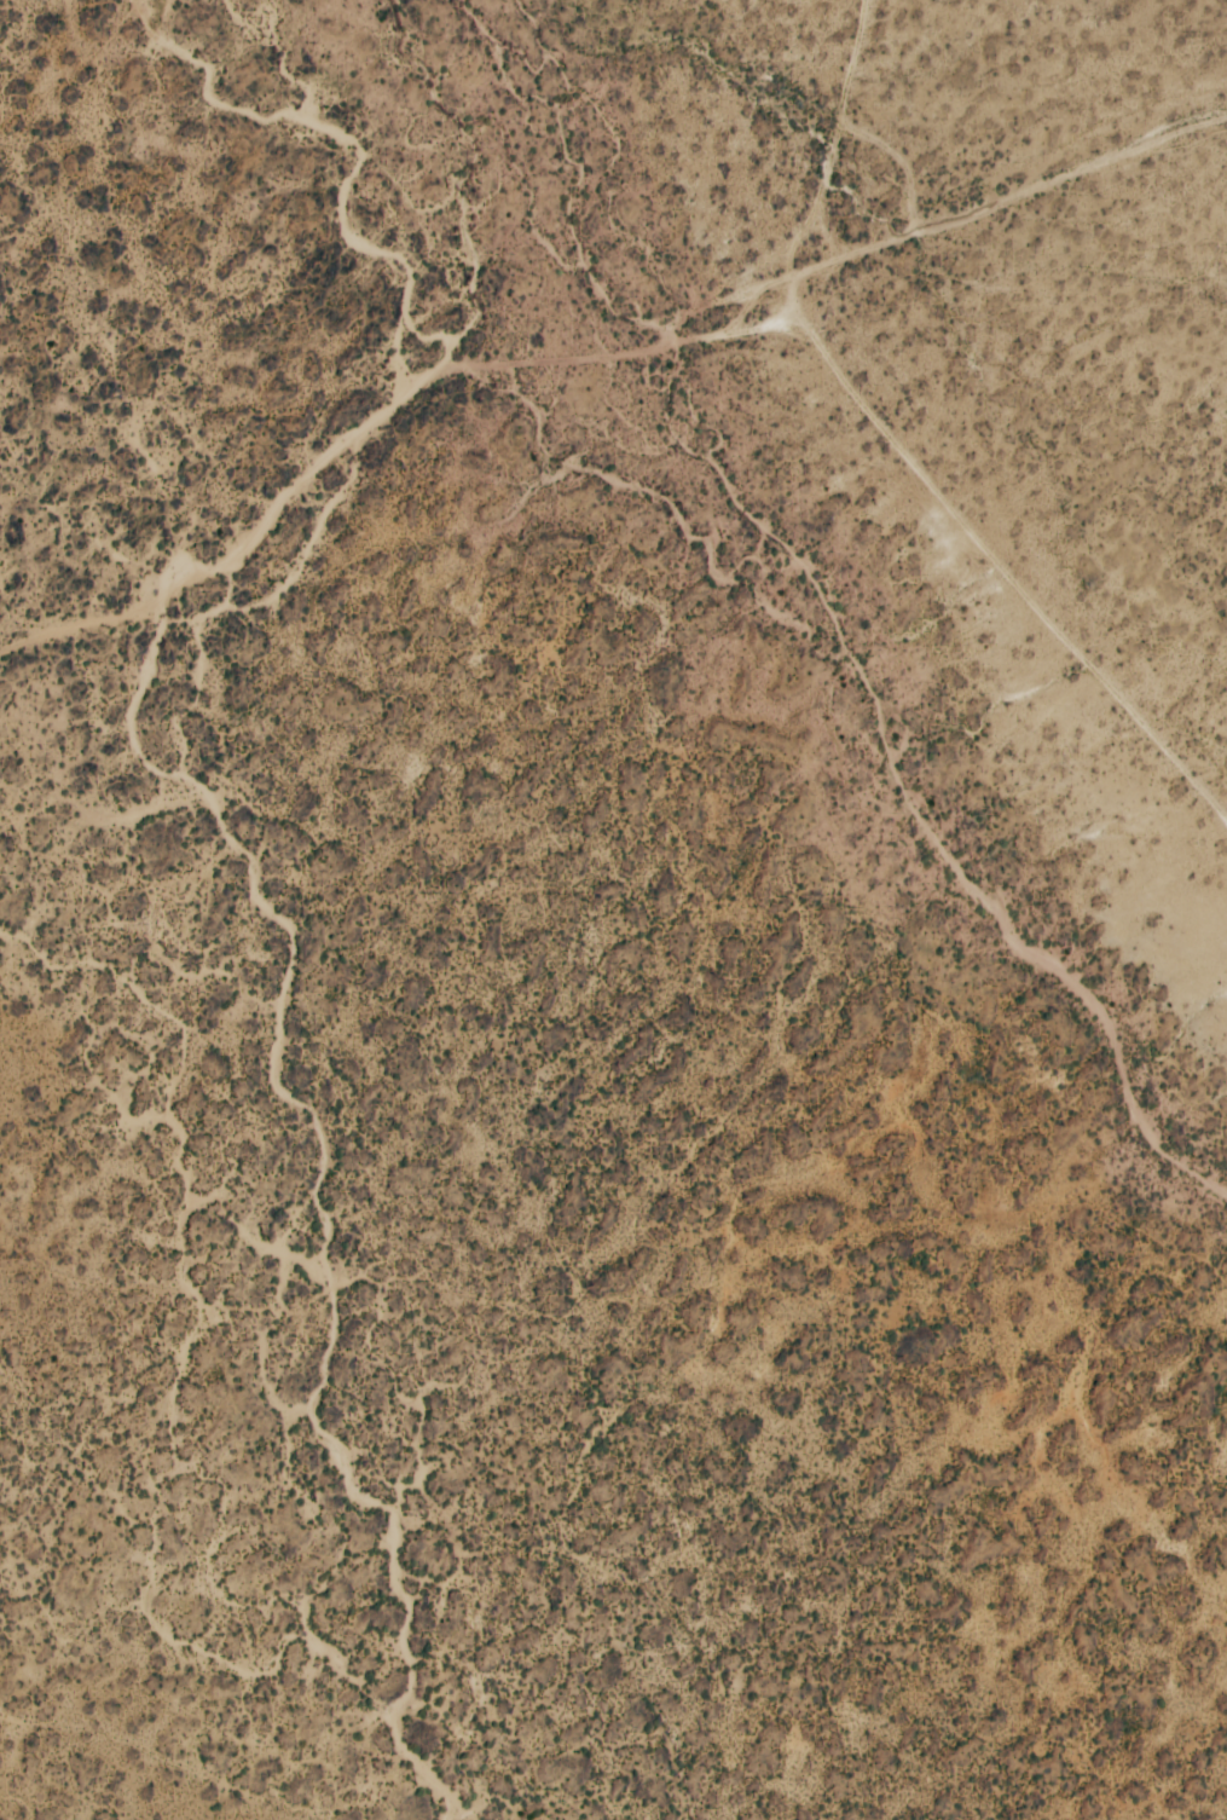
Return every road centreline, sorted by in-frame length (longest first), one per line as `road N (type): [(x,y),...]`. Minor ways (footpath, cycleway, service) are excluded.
road 1 (residential): [(0,593),(231,504),(410,375),(777,238),(879,0)]

